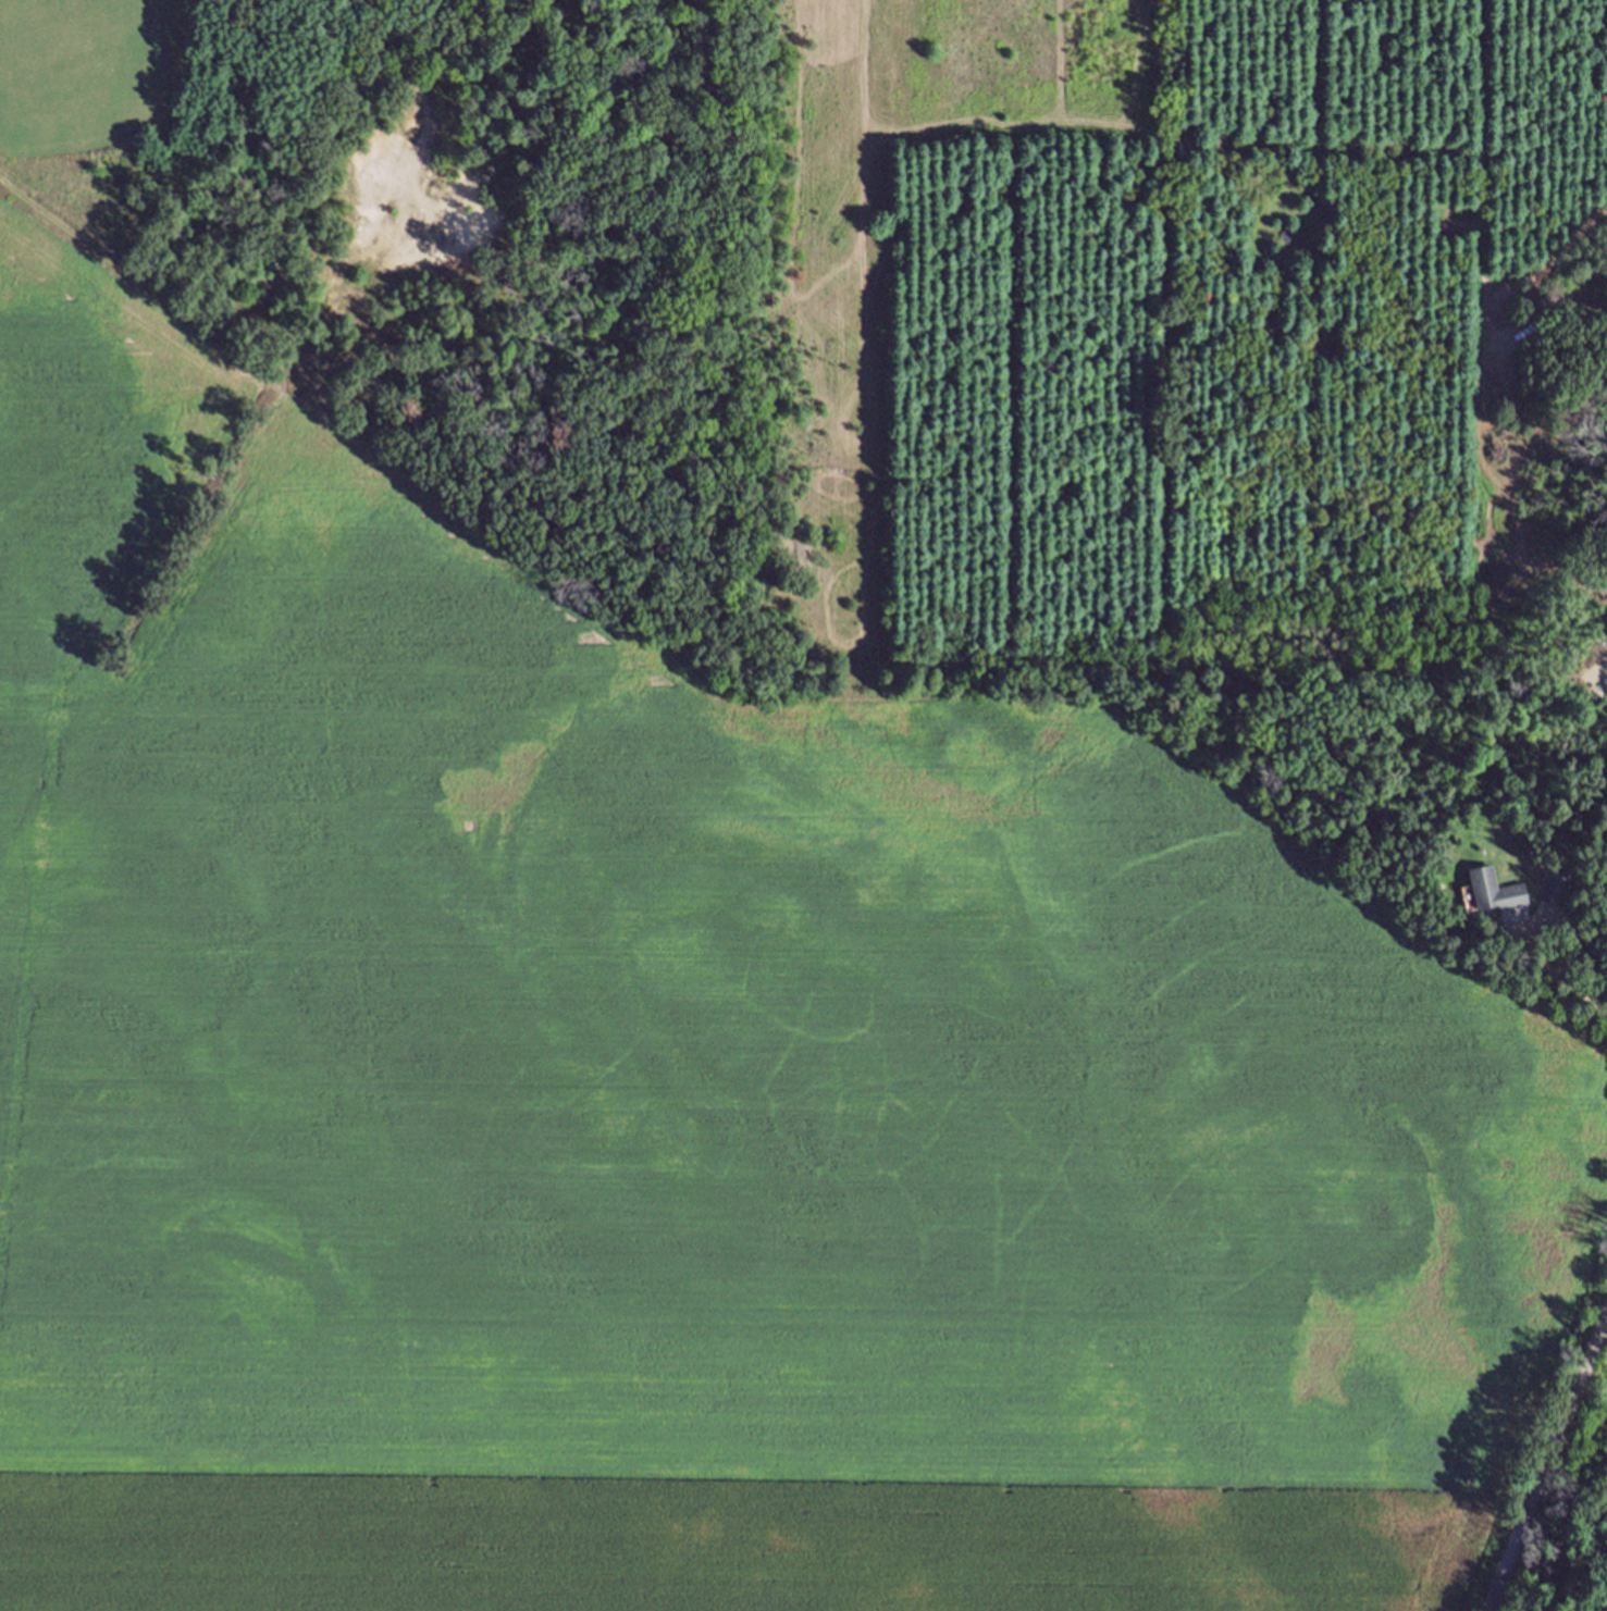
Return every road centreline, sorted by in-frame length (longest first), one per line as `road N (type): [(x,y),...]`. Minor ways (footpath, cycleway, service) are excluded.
road 1 (residential): [(1486,1610),(1606,1313)]

